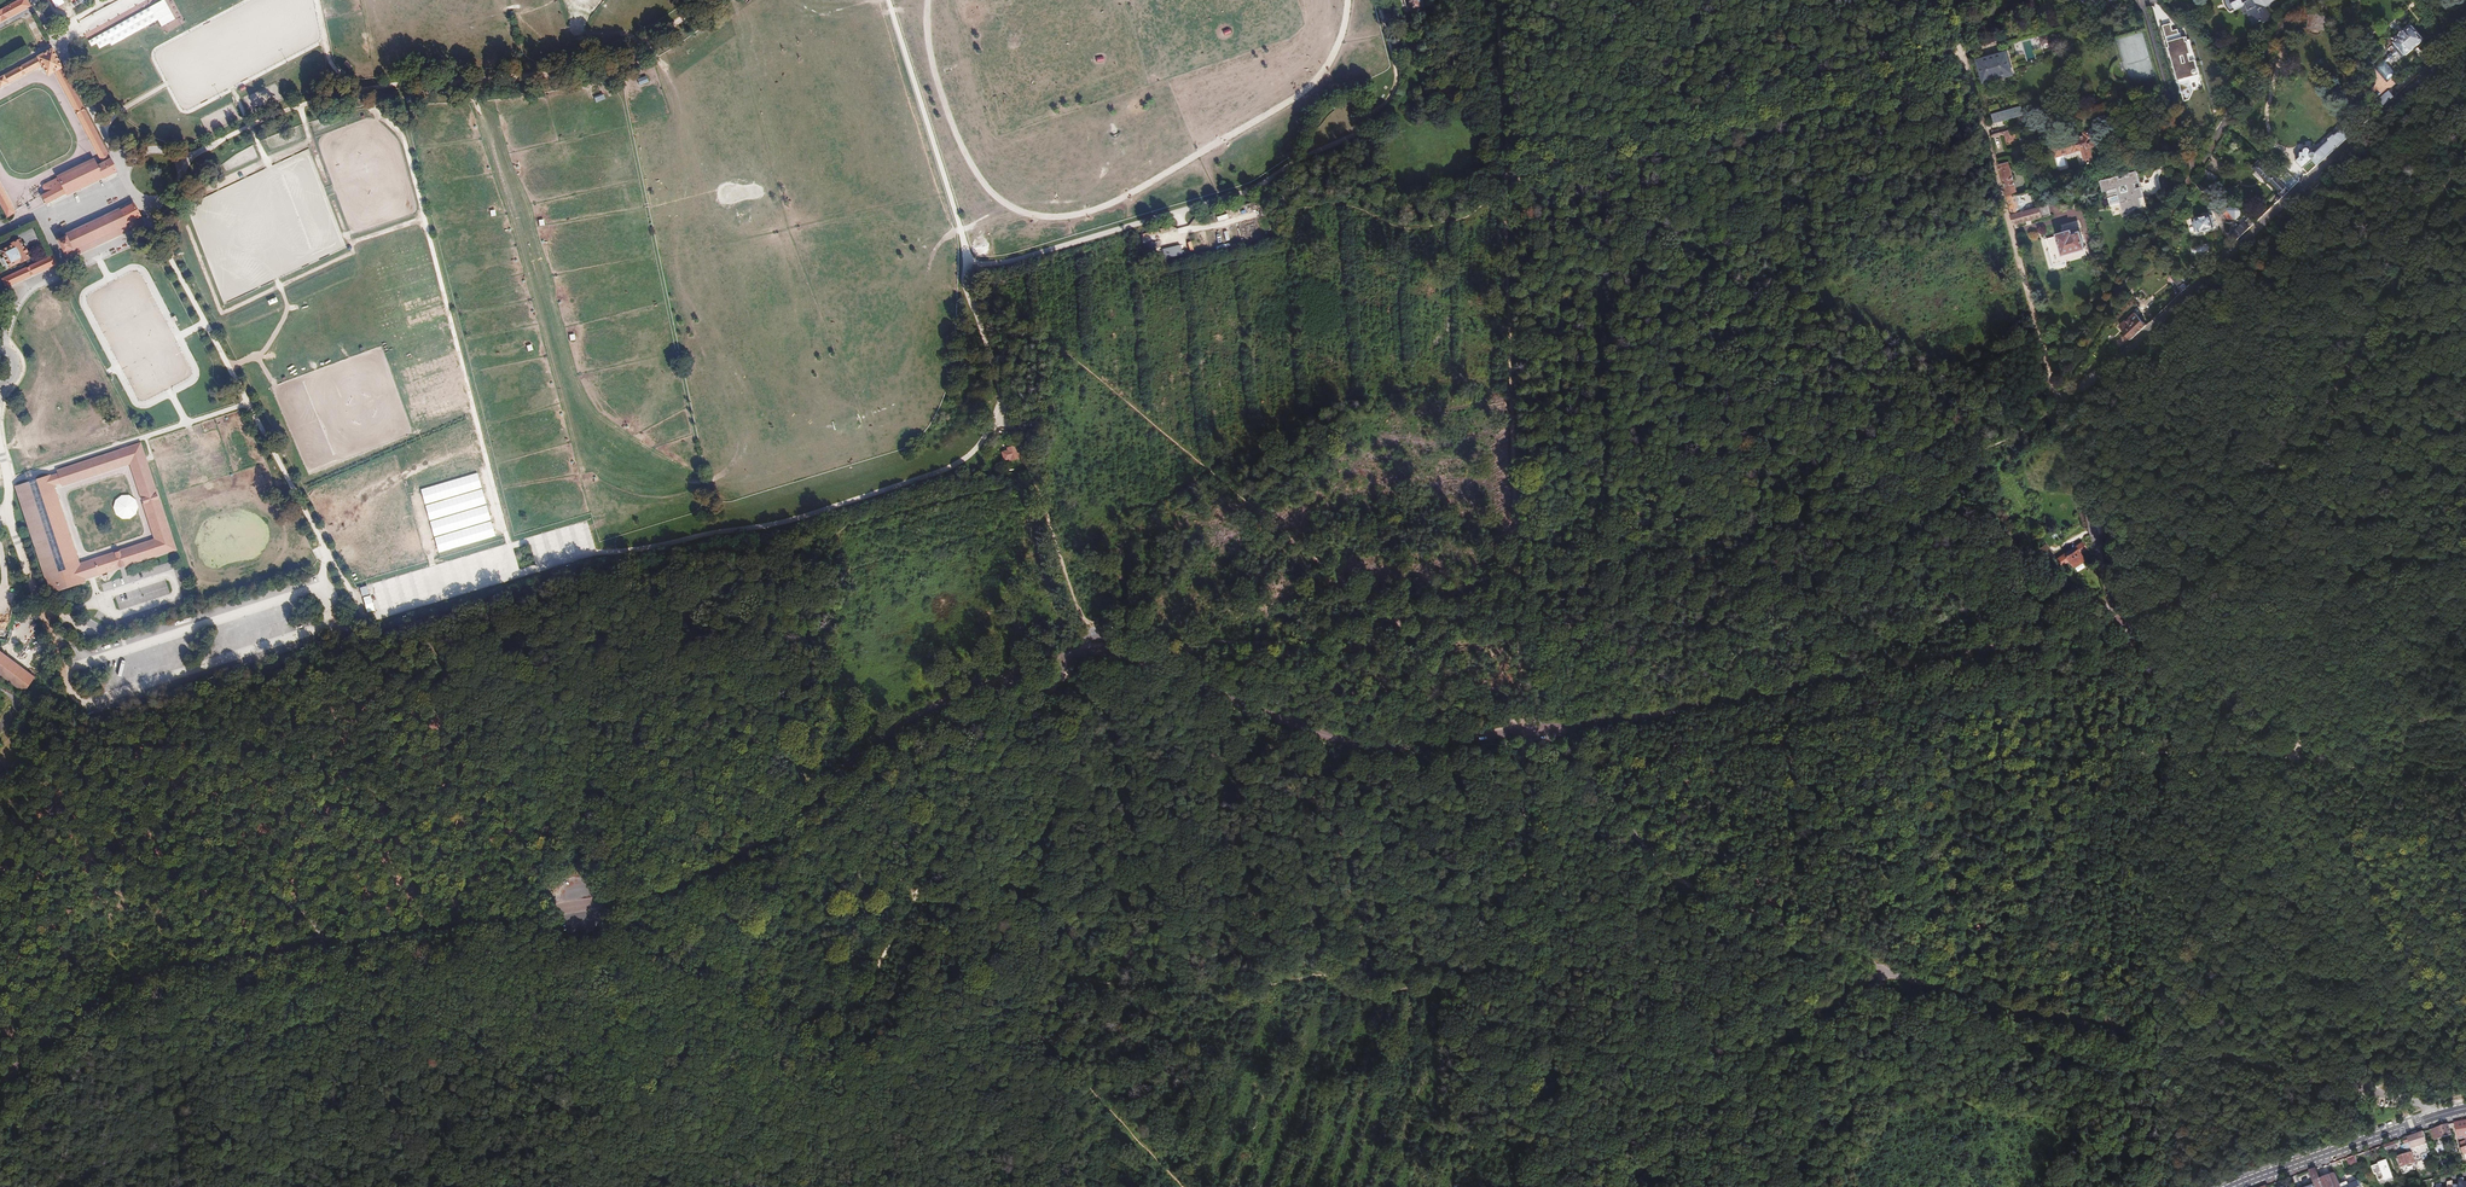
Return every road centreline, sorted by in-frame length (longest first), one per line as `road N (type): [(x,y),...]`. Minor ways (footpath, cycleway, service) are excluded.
road 1 (unclassified): [(2465,155),(2269,514),(2207,576),(2140,616),(1651,716),(1372,747),(1344,744),(1111,649),(1072,652),(961,693),(881,738),(811,785),(739,853),(699,873),(602,902),(151,974),(68,1021),(0,1085)]
road 2 (track): [(1583,776),(1631,763),(1750,846),(1796,855),(1838,836),(1864,793),(1875,746),(1892,732),(1960,732),(2054,754),(2293,753)]
road 3 (track): [(1523,733),(1583,776),(1665,868),(1701,893),(1894,969),(2245,1061)]
road 4 (track): [(1057,704),(1027,723),(978,793),(873,977),(834,1077),(810,1102),(758,1128),(728,1126),(692,1109),(567,1108)]
road 5 (track): [(333,626),(580,554),(778,523),(941,469),(980,442),(1006,401)]
road 6 (track): [(567,1108),(65,737)]
road 7 (track): [(1523,733),(1504,172)]
road 8 (track): [(971,270),(1252,191),(1354,134),(1391,95),(1397,73),(1378,0)]
road 9 (track): [(179,166),(271,116),(337,93),(554,72),(619,54),(672,28),(702,0)]
road 10 (track): [(65,737),(596,565)]
road 11 (track): [(474,1042),(440,1024),(400,1016),(281,1028),(159,1017),(87,1050),(28,1118),(0,1169)]
road 12 (track): [(1910,473),(1504,172)]
road 13 (track): [(1504,172),(1959,54)]
road 14 (track): [(596,565),(828,799),(912,904)]
road 15 (motorway): [(226,1186),(0,789)]
road 16 (track): [(153,225),(368,620)]
road 17 (residential): [(2057,410),(2374,122)]
road 18 (track): [(2057,410),(1944,0)]
road 19 (motorway): [(0,827),(205,1186)]
road 20 (track): [(1111,649),(1112,665),(1084,674),(1057,704),(1059,777),(1009,899),(1029,1018)]
road 21 (track): [(2098,1097),(2128,1032),(2293,753)]
road 22 (track): [(193,377),(138,402),(84,292),(142,268),(196,370)]
road 23 (track): [(1625,1186),(1825,1000),(1894,969)]
road 24 (track): [(971,270),(892,0)]
road 25 (track): [(1504,172),(1478,173),(1485,135),(1472,105),(1445,117),(1416,110),(1408,99),(1437,0)]
road 26 (residential): [(2057,410),(2195,174)]
road 27 (track): [(2399,570),(2140,616)]
road 28 (track): [(2116,624),(1910,473)]
road 29 (track): [(247,402),(6,482)]
road 30 (track): [(2116,624),(2293,753)]
road 31 (track): [(2293,753),(2399,570)]
road 32 (secondary): [(2234,1186),(2430,1117)]
road 33 (residential): [(2195,174),(2299,0)]
road 34 (track): [(124,649),(52,465)]
road 35 (residential): [(2142,0),(2195,174)]
road 36 (track): [(2293,753),(2465,781)]
road 37 (track): [(1499,0),(1505,171)]
road 38 (track): [(83,557),(150,535),(119,444)]
road 39 (track): [(1006,401),(967,280),(971,270)]
road 40 (track): [(2399,570),(2465,457)]
road 41 (track): [(671,1186),(567,1108)]
road 42 (residential): [(2343,0),(2374,122)]
road 43 (residential): [(2374,122),(2465,40)]

